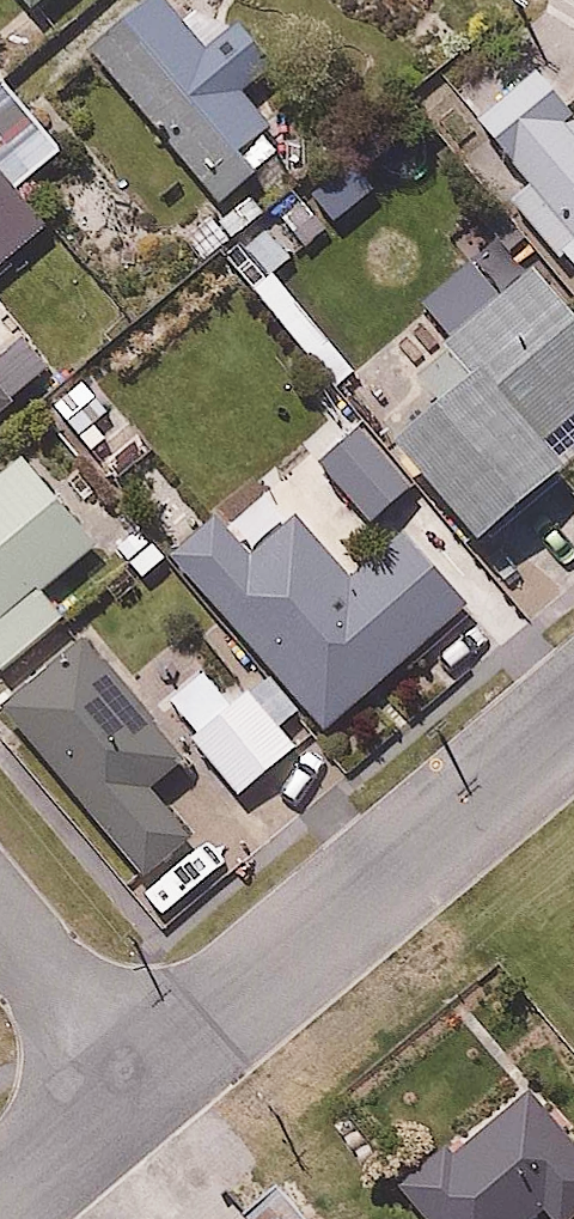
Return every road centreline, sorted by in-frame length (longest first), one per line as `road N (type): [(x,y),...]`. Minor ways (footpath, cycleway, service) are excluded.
road 1 (residential): [(137,1082),(573,714)]
road 2 (residential): [(0,920),(137,1082)]
road 3 (residential): [(0,1199),(137,1082)]

